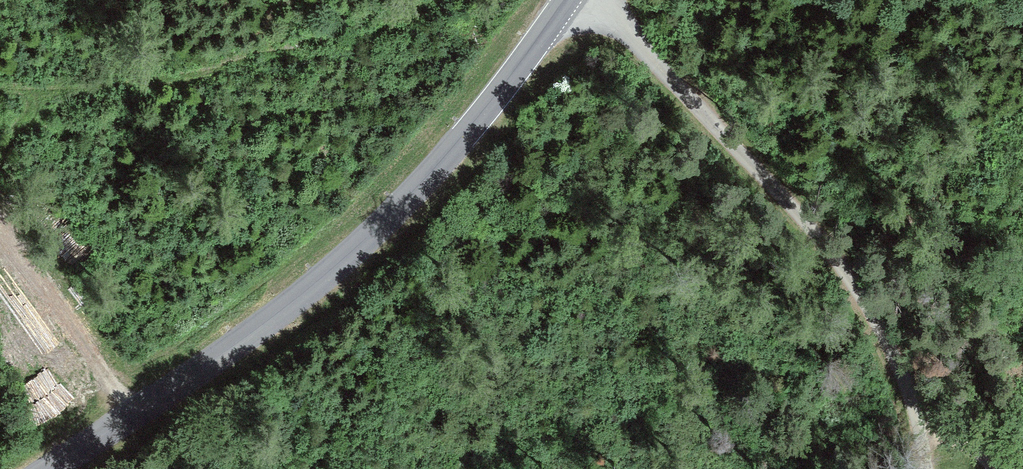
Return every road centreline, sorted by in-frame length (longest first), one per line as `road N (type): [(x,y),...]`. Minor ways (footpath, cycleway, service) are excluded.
road 1 (tertiary): [(580,0),(449,171),(290,308),(45,468)]
road 2 (track): [(922,468),(916,414),(828,247),(676,80),(576,0)]
road 3 (track): [(0,238),(130,413)]

